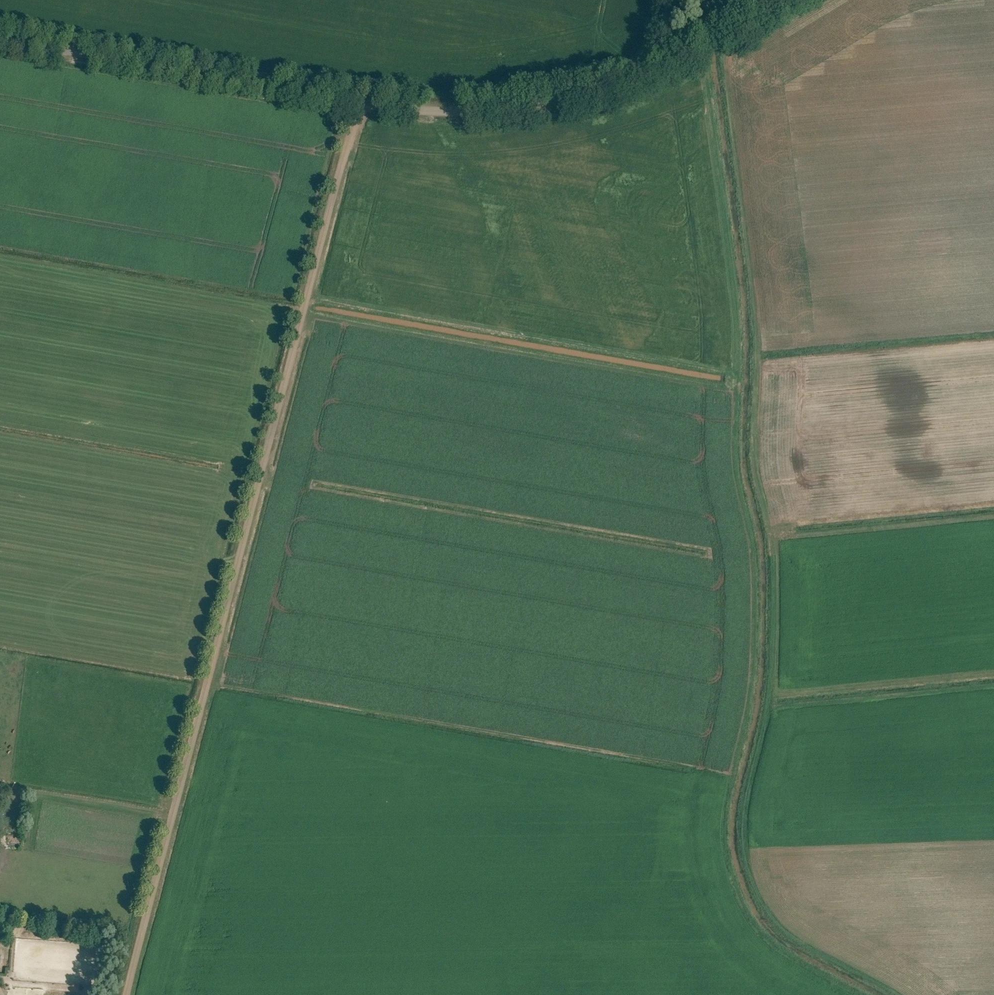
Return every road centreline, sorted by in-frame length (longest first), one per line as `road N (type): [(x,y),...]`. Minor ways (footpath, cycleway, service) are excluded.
road 1 (unclassified): [(356,108),(124,994)]
road 2 (unclassified): [(794,0),(688,60),(583,97),(488,111),(356,108)]
road 3 (unclassified): [(356,108),(0,42)]

